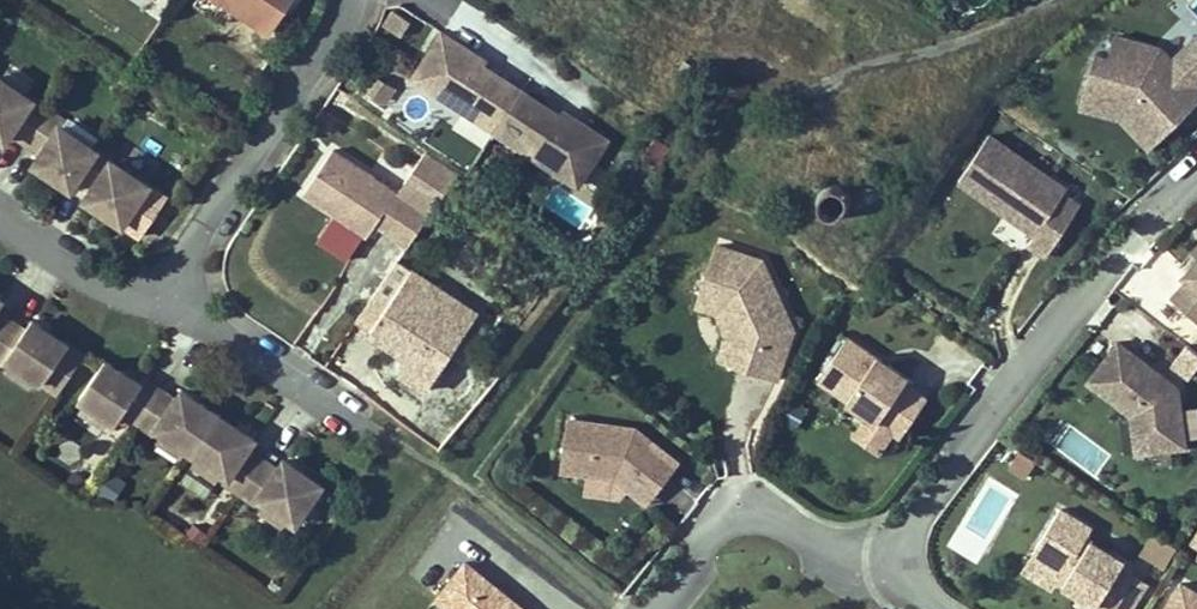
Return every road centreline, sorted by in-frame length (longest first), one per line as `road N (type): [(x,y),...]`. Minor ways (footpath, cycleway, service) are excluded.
road 1 (residential): [(1196,181),(1146,229),(965,451),(913,522),(903,563)]
road 2 (residential): [(347,0),(333,36),(159,290)]
road 3 (residential): [(903,563),(866,562),(764,520),(736,518),(716,527),(653,608)]
road 4 (residential): [(348,412),(159,290)]
road 5 (residential): [(159,290),(131,296),(99,284),(0,215)]

